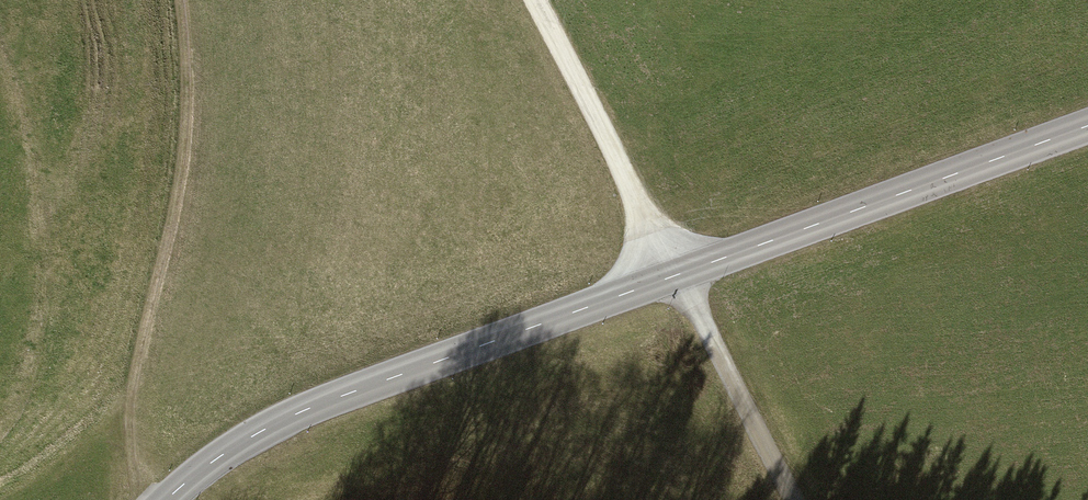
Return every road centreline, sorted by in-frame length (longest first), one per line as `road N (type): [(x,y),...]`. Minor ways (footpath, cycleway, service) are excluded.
road 1 (tertiary): [(1087,128),(346,398),(260,435),(169,499)]
road 2 (track): [(791,499),(536,0)]
road 3 (track): [(139,499),(131,392),(179,173),(179,0)]

